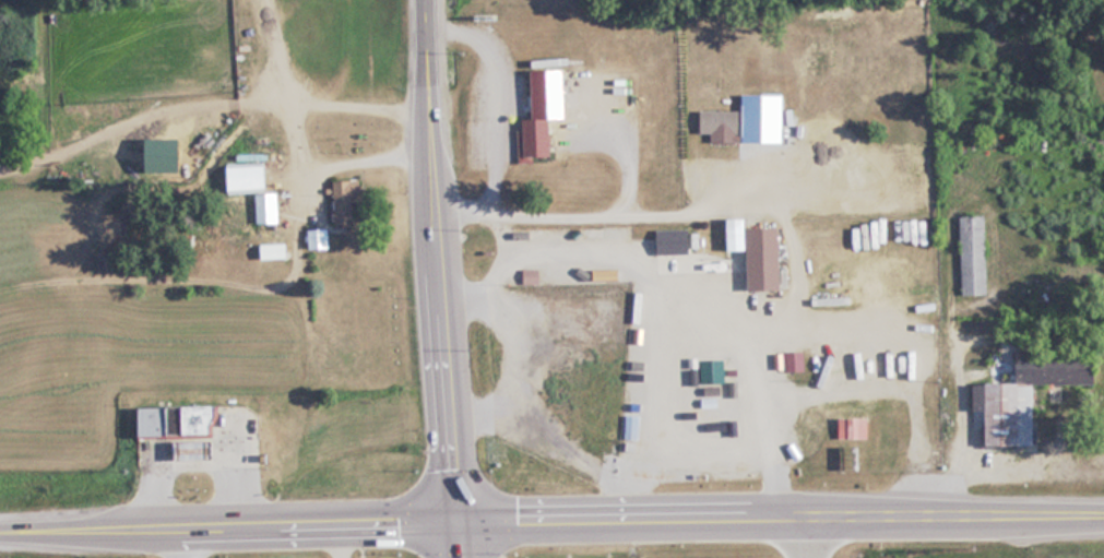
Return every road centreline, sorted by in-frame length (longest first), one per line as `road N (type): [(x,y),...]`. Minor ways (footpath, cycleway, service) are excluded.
road 1 (primary): [(460,519),(1103,511)]
road 2 (primary): [(462,557),(427,0)]
road 3 (primary): [(460,519),(0,532)]

